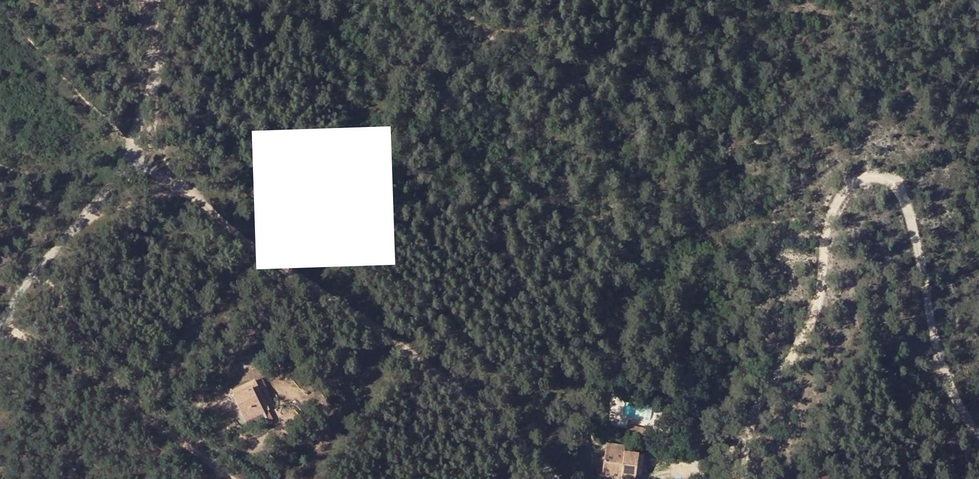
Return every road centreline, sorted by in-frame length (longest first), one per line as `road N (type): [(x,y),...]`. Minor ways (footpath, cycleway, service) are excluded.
road 1 (unclassified): [(745,478),(744,447),(764,397),(817,309),(829,222),(862,179),(896,187),(908,203),(941,362),(952,398),(978,434)]
road 2 (unclassified): [(125,155),(430,369),(558,478)]
road 3 (residential): [(125,155),(19,291),(0,338)]
road 4 (residential): [(154,0),(149,98),(125,155)]

